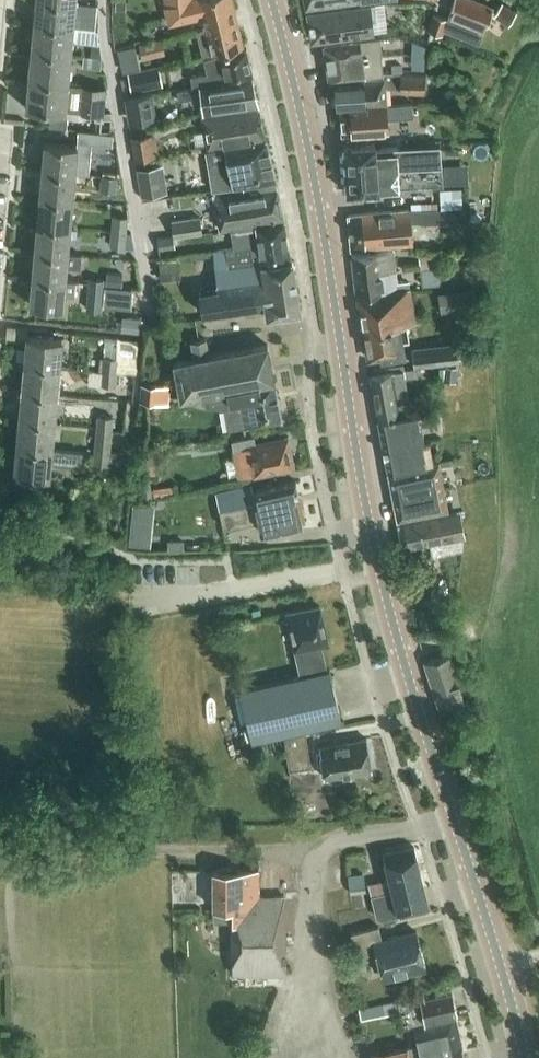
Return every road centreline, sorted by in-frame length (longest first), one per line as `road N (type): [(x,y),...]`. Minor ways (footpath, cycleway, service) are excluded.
road 1 (secondary): [(525,1057),(378,563),(316,188),(271,0)]

